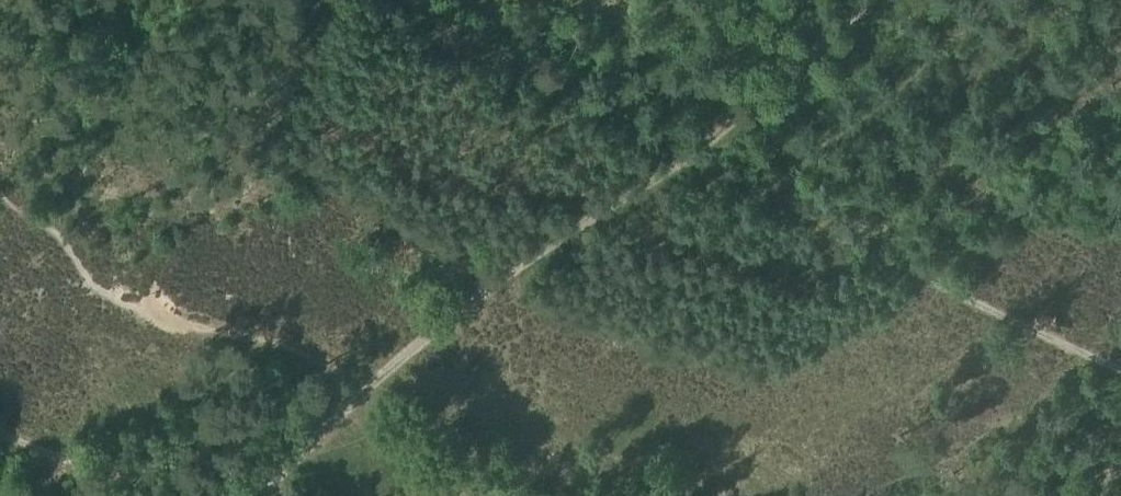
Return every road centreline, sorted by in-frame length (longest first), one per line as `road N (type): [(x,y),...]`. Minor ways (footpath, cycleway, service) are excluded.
road 1 (track): [(255,495),(438,328),(680,161),(864,0)]
road 2 (track): [(680,161),(430,0)]
road 3 (track): [(143,495),(34,464),(0,442)]

